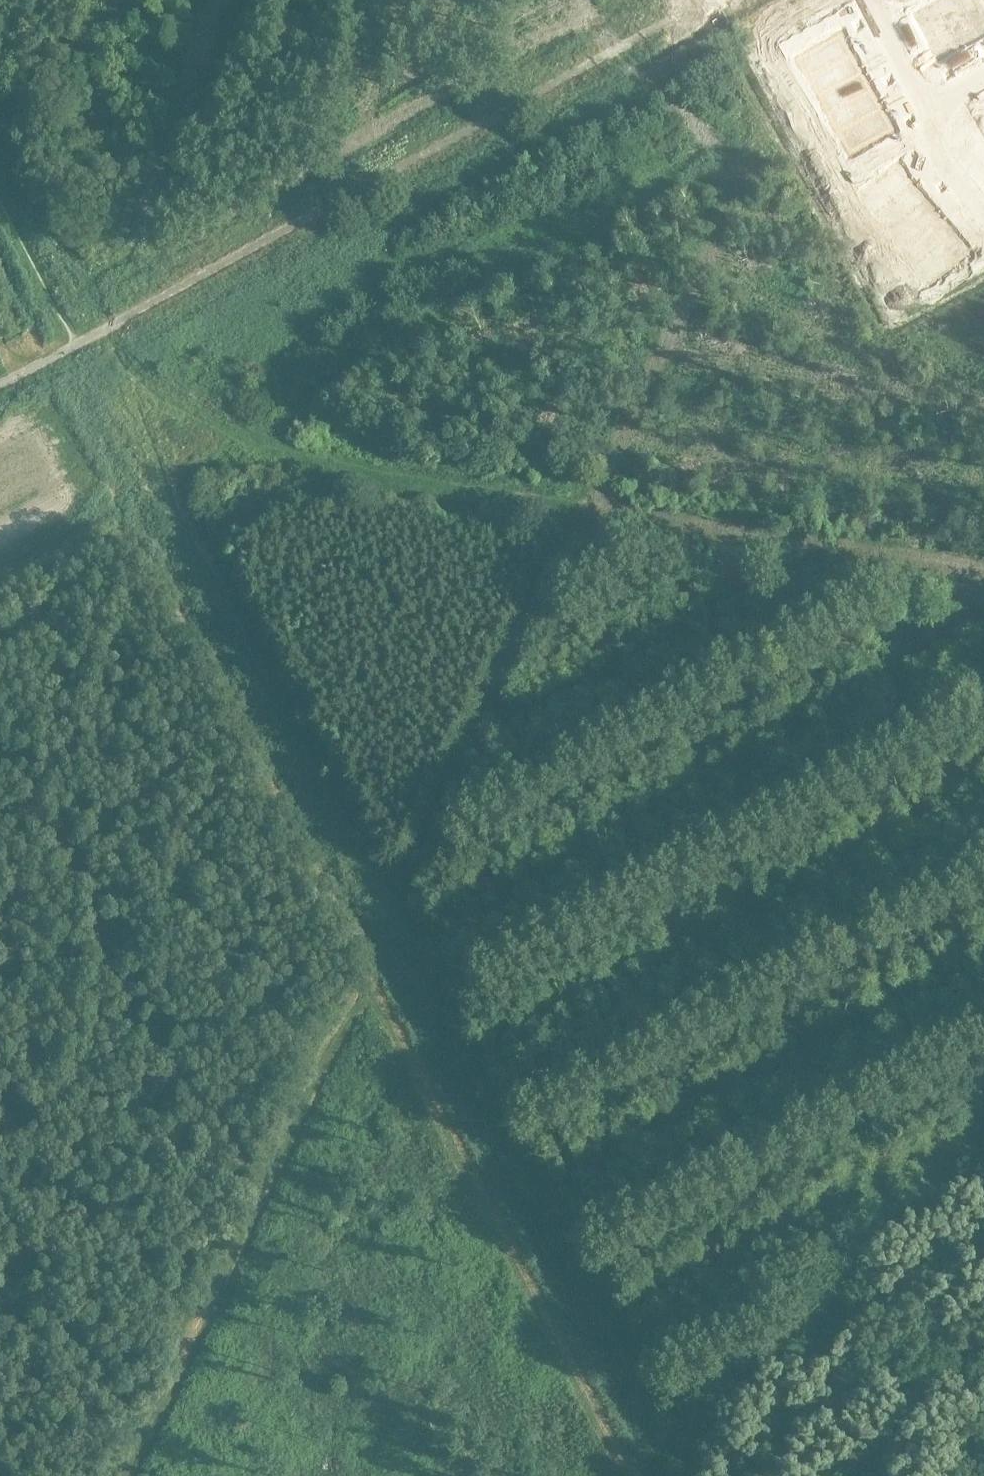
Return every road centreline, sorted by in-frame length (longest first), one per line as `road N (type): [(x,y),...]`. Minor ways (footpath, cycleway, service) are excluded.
road 1 (residential): [(874,12),(936,119)]

